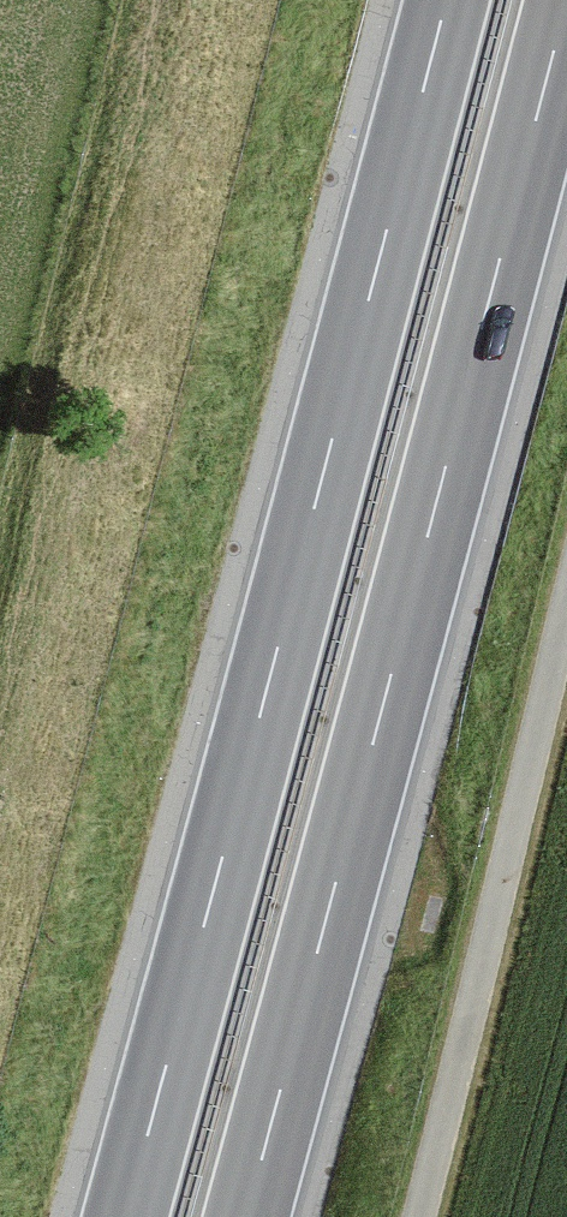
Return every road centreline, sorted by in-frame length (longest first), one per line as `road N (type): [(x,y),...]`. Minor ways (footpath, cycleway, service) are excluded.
road 1 (motorway): [(445,0),(122,1216)]
road 2 (motorway): [(244,1216),(566,0)]

